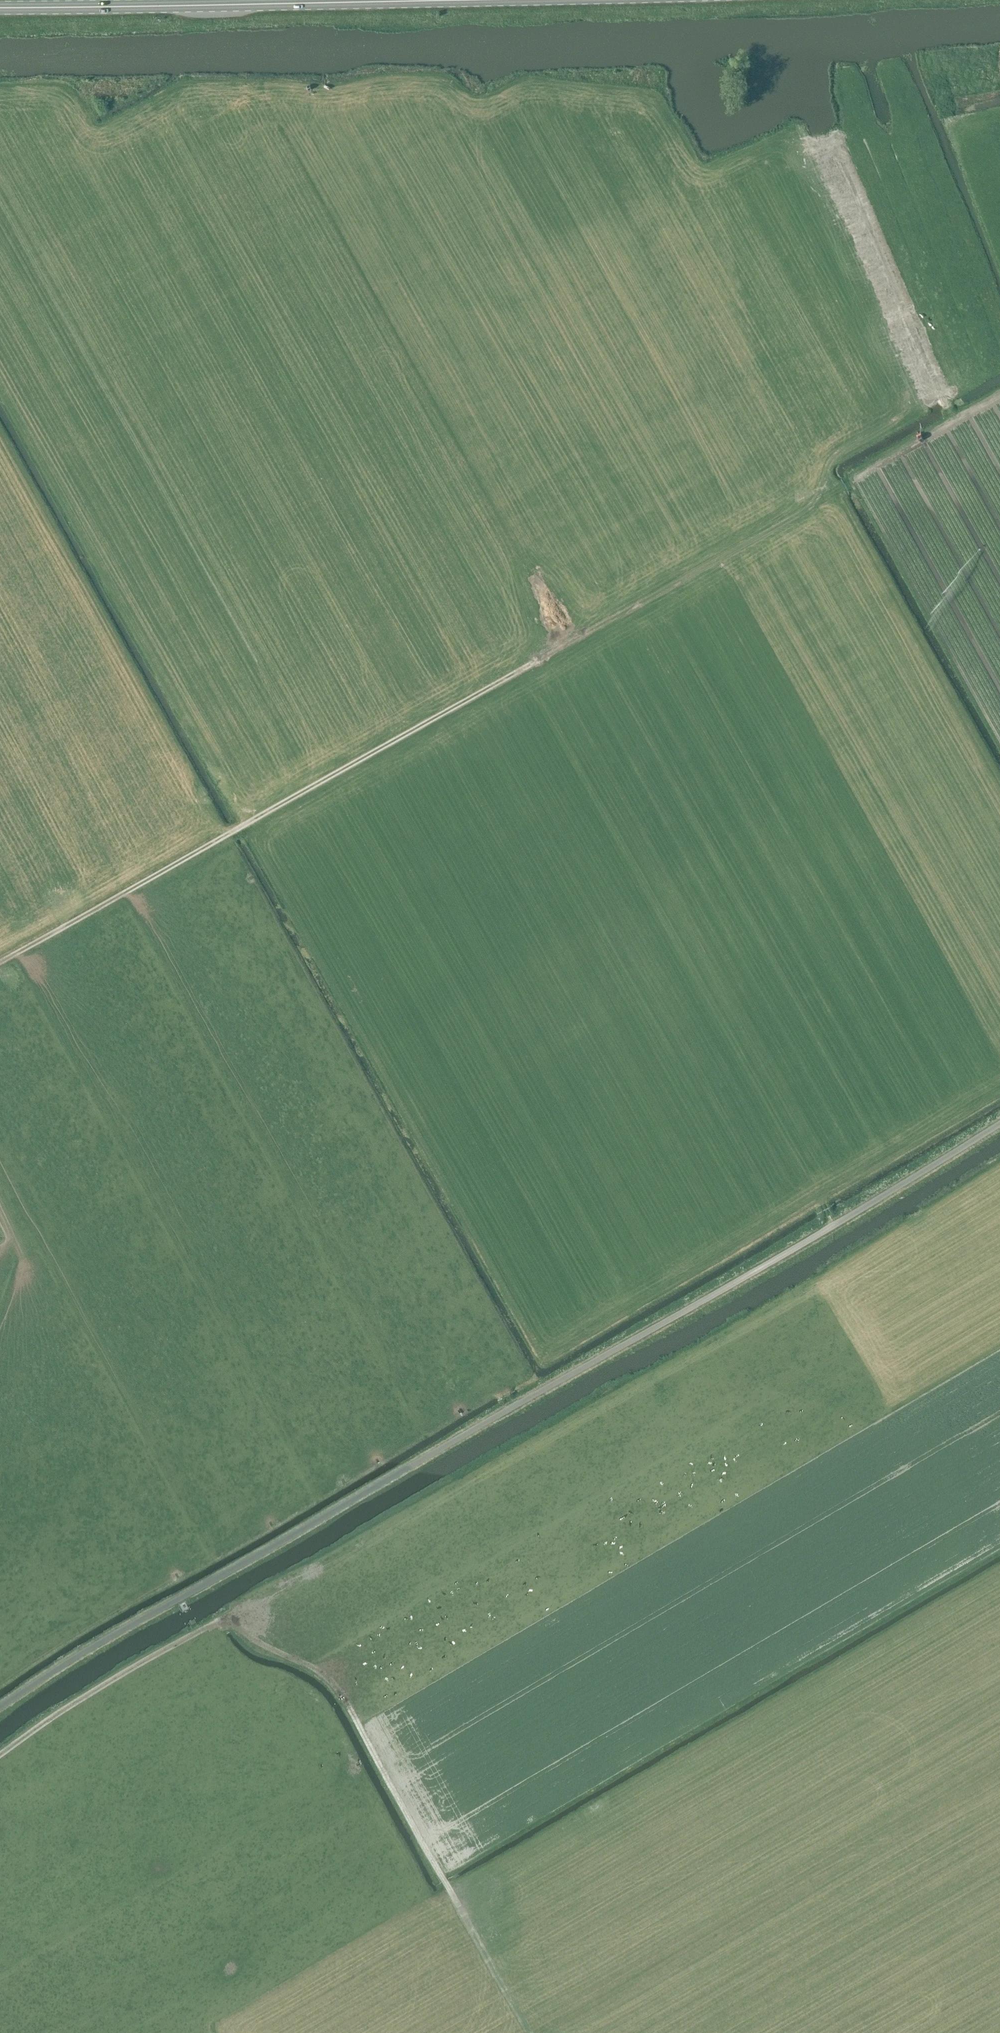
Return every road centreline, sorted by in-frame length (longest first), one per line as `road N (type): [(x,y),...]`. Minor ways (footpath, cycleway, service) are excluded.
road 1 (unclassified): [(0,1707),(999,1126)]
road 2 (track): [(0,962),(873,470)]
road 3 (primary): [(0,7),(463,0)]

